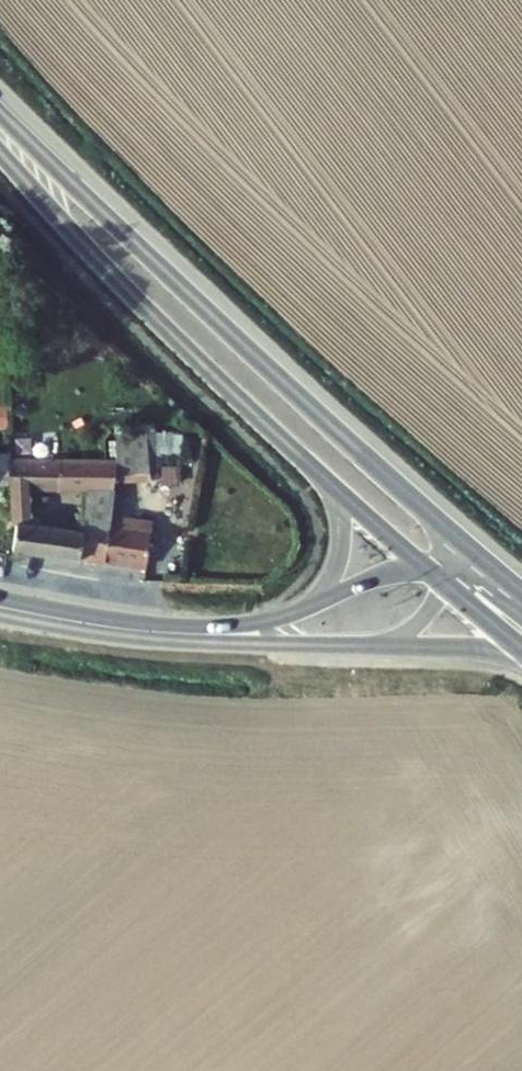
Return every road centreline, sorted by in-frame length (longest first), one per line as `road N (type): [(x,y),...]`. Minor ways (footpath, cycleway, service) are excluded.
road 1 (primary): [(450,531),(0,109)]
road 2 (primary): [(0,151),(206,367),(342,493)]
road 3 (secondary): [(187,634),(384,646)]
road 4 (secondary): [(0,606),(187,634)]
road 5 (secondary): [(384,646),(521,652)]
road 6 (primary): [(342,493),(444,581)]
road 7 (secondary): [(444,581),(382,578),(316,605)]
road 8 (secondary): [(316,605),(274,621),(187,634)]

